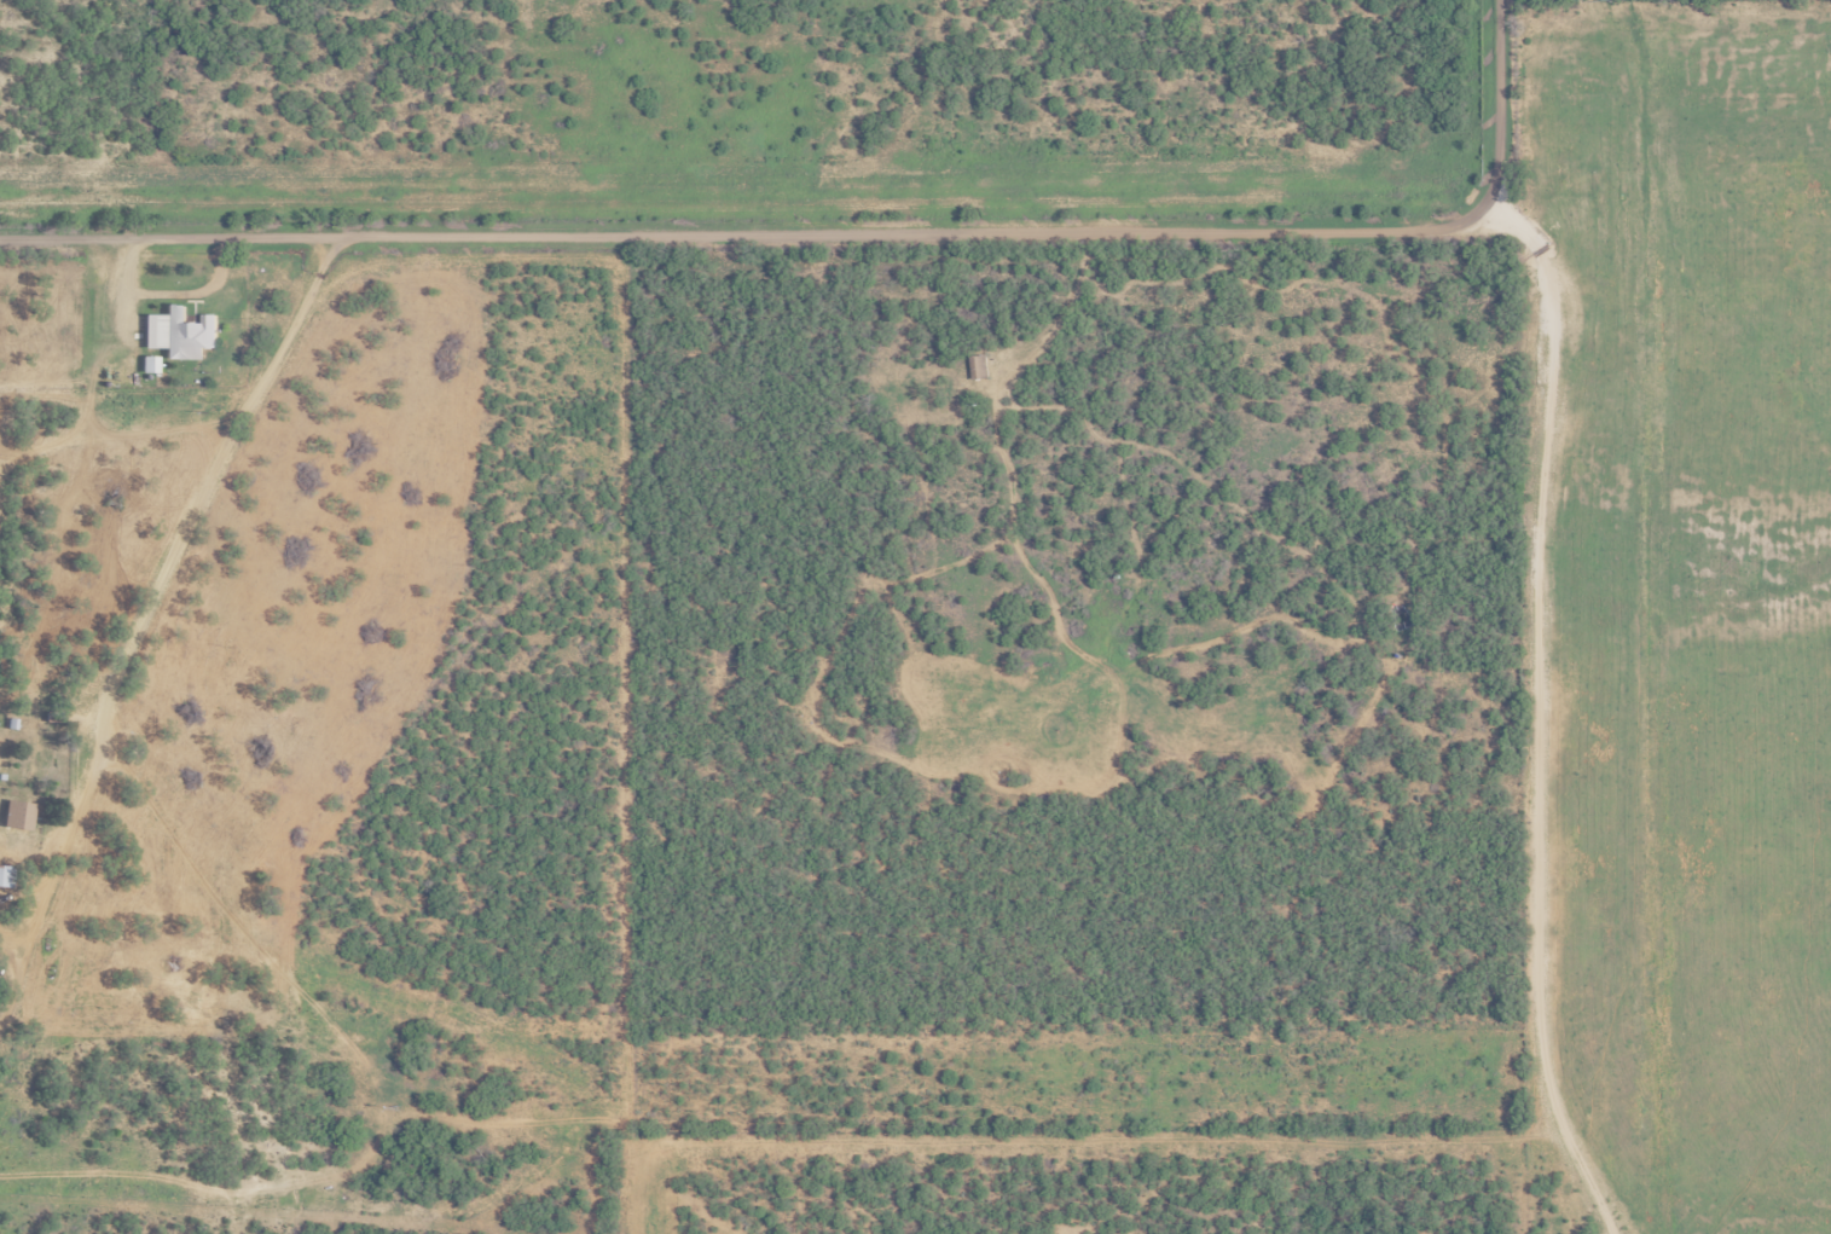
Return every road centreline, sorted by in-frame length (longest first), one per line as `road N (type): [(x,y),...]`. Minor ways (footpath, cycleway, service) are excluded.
road 1 (residential): [(0,239),(1444,230),(1489,197),(1497,170),(1500,0)]
road 2 (track): [(383,1082),(202,879),(103,736)]
road 3 (track): [(0,1027),(103,736)]

